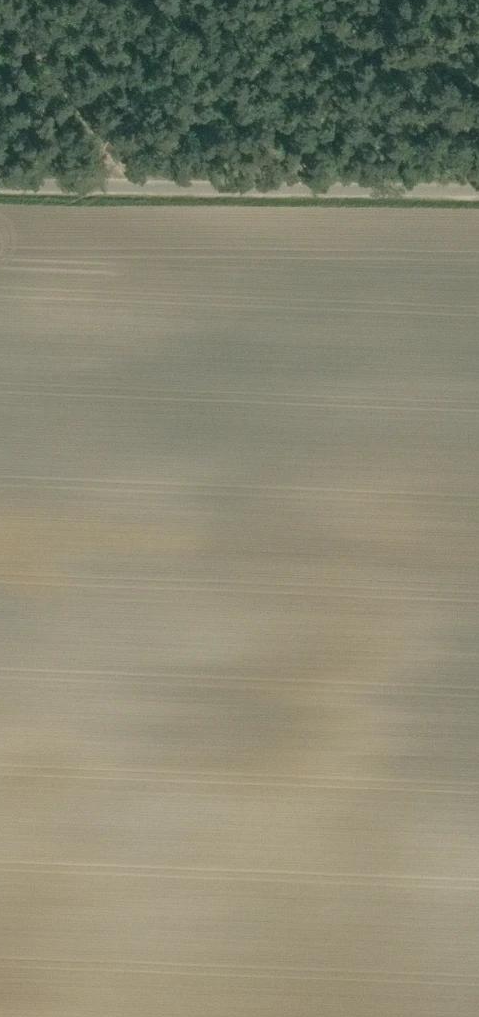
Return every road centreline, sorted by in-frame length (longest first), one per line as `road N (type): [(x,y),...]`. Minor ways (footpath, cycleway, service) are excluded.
road 1 (residential): [(0,179),(478,198)]

